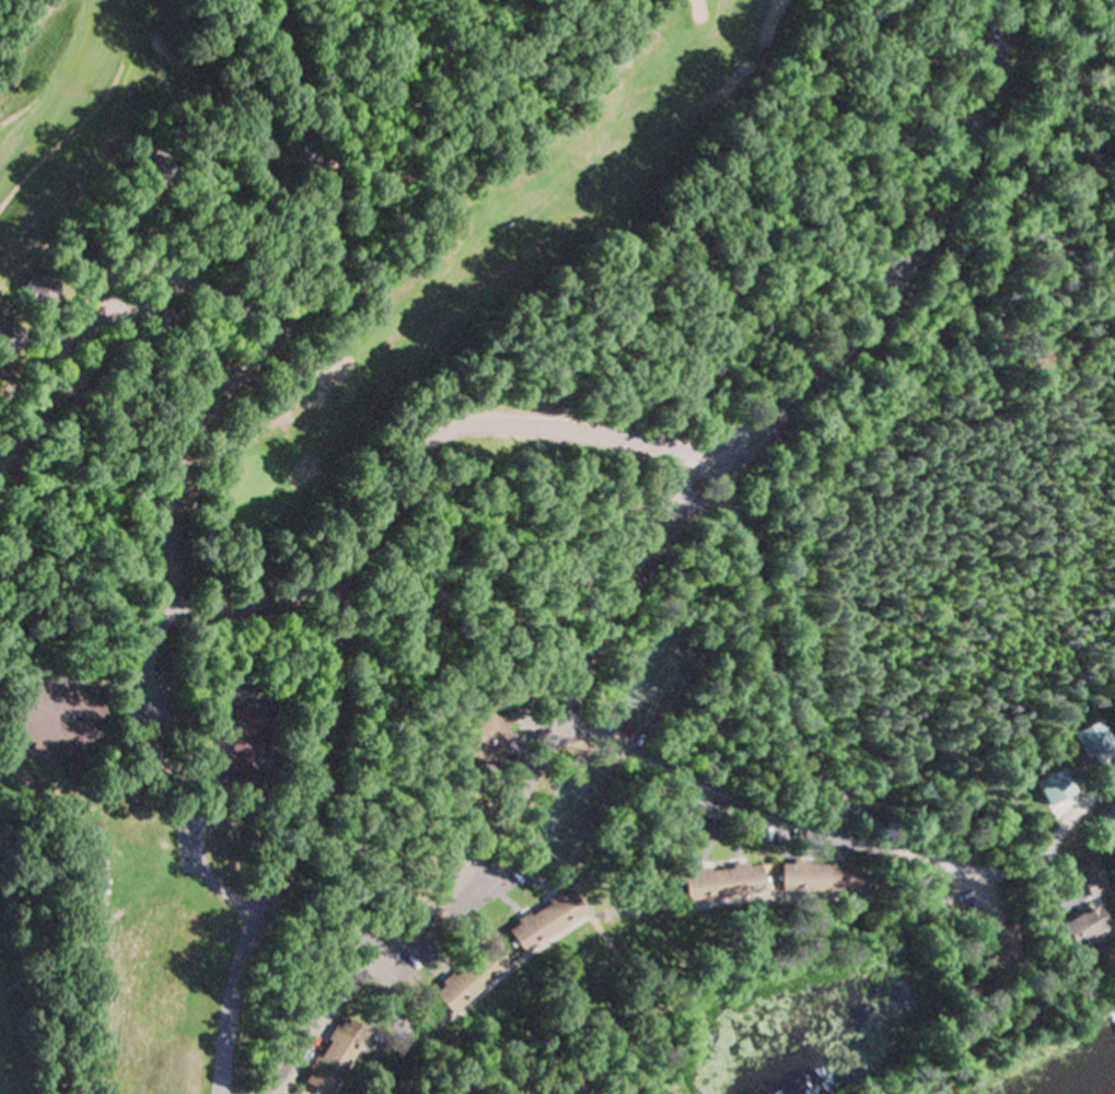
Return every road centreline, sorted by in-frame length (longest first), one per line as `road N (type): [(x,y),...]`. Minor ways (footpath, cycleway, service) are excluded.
road 1 (residential): [(216,1093),(229,992),(320,782),(333,730),(345,570),(420,450),(451,431),(499,424),(661,449),(695,469)]
road 2 (residential): [(289,0),(297,66),(329,179),(332,249),(291,329),(189,428),(179,594),(184,606),(201,608),(268,597),(345,570)]
road 3 (residential): [(274,1093),(338,997),(393,951),(491,836),(653,534),(686,496)]
road 4 (residential): [(717,498),(751,547),(765,668),(786,736),(833,792),(944,868),(980,874),(1030,860),(1075,819),(1114,756)]
road 5 (residential): [(715,473),(880,315),(944,225),(982,161),(1020,61),(1018,0)]
road 6 (residential): [(860,811),(823,829),(777,823),(555,723)]

